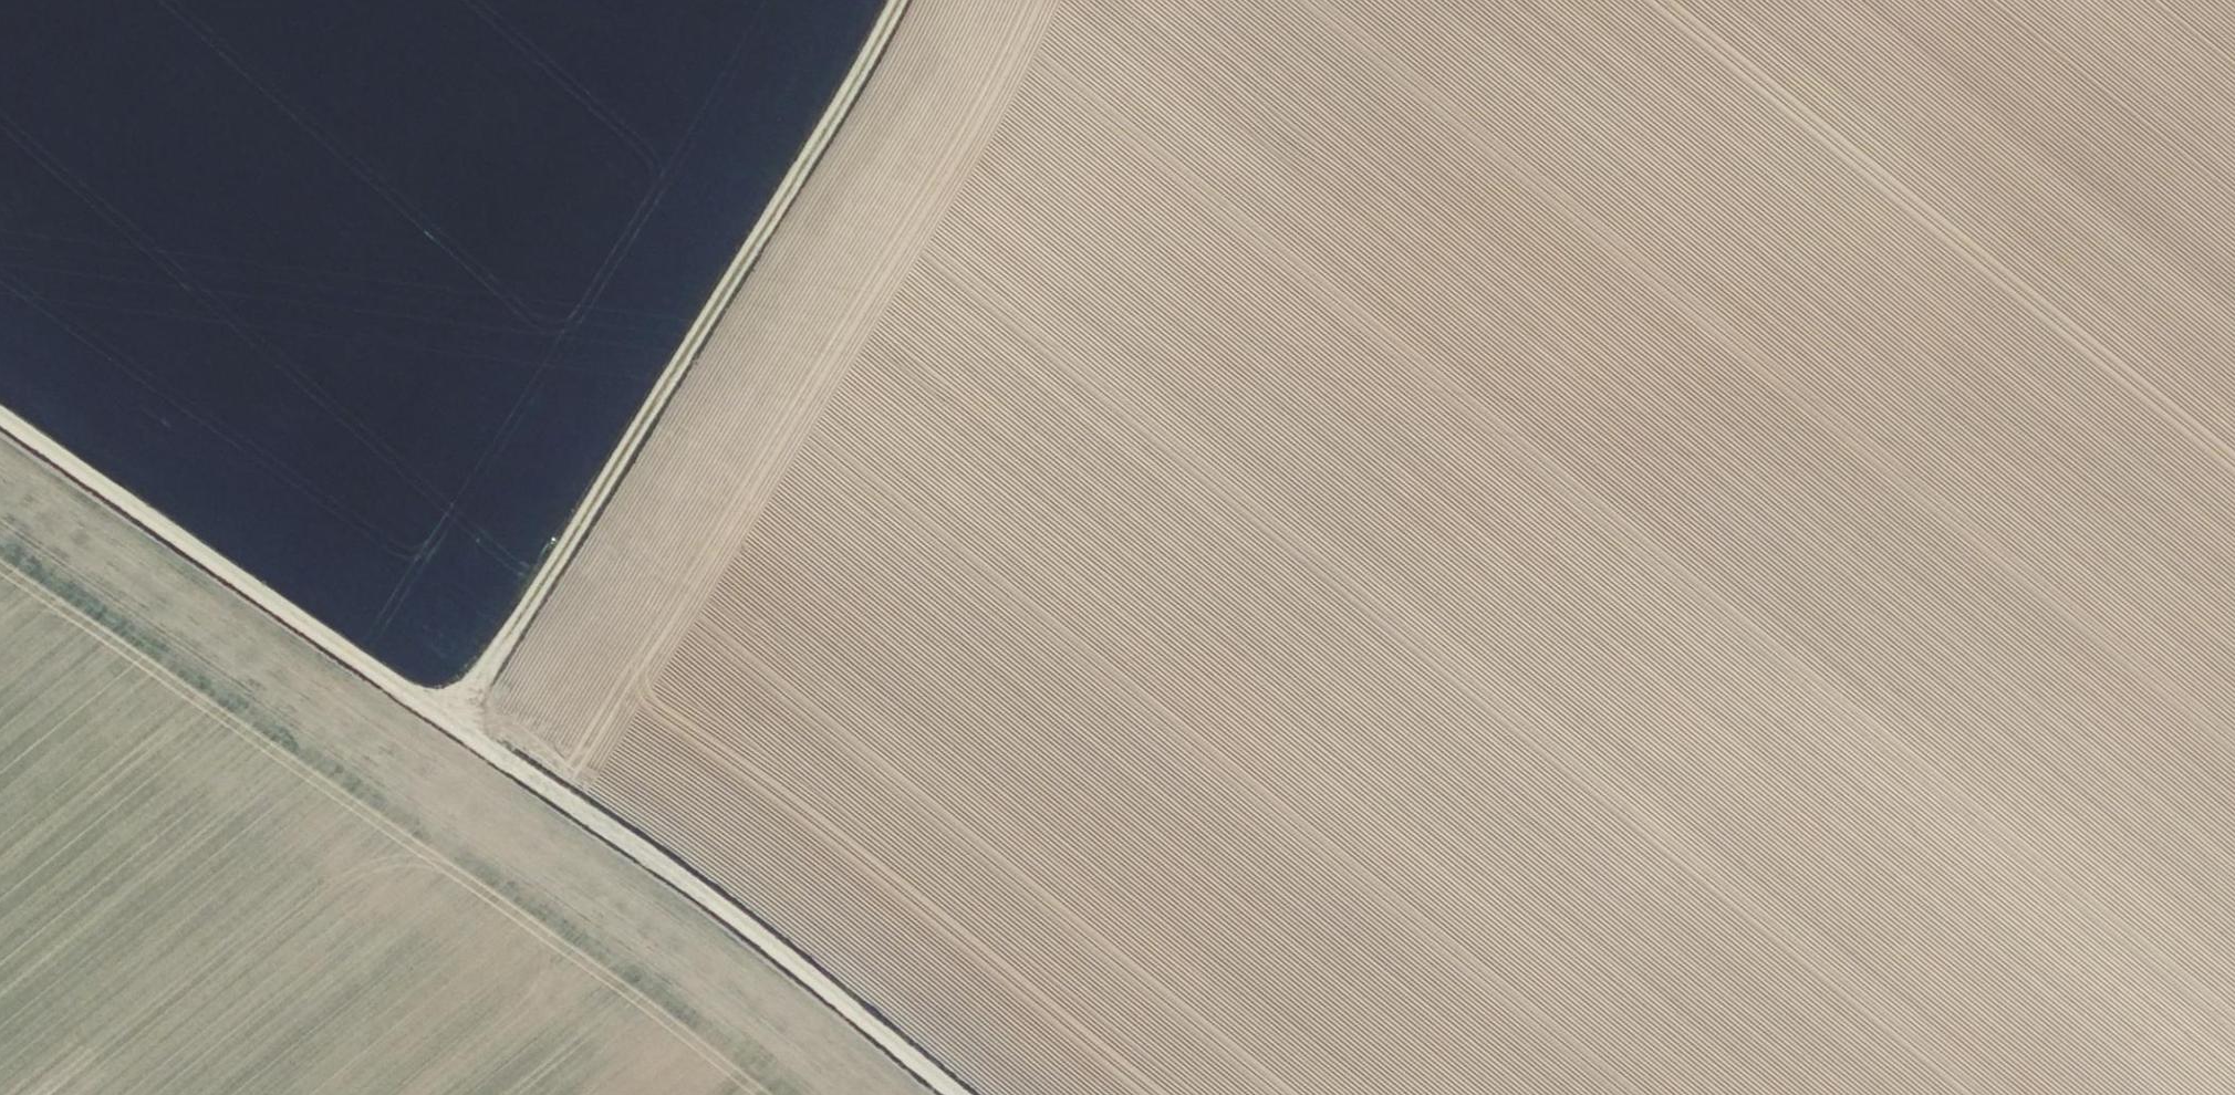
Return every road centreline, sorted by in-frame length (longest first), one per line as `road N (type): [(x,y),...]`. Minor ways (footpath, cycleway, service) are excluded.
road 1 (unclassified): [(0,418),(667,870),(956,1094)]
road 2 (track): [(453,726),(896,0)]

